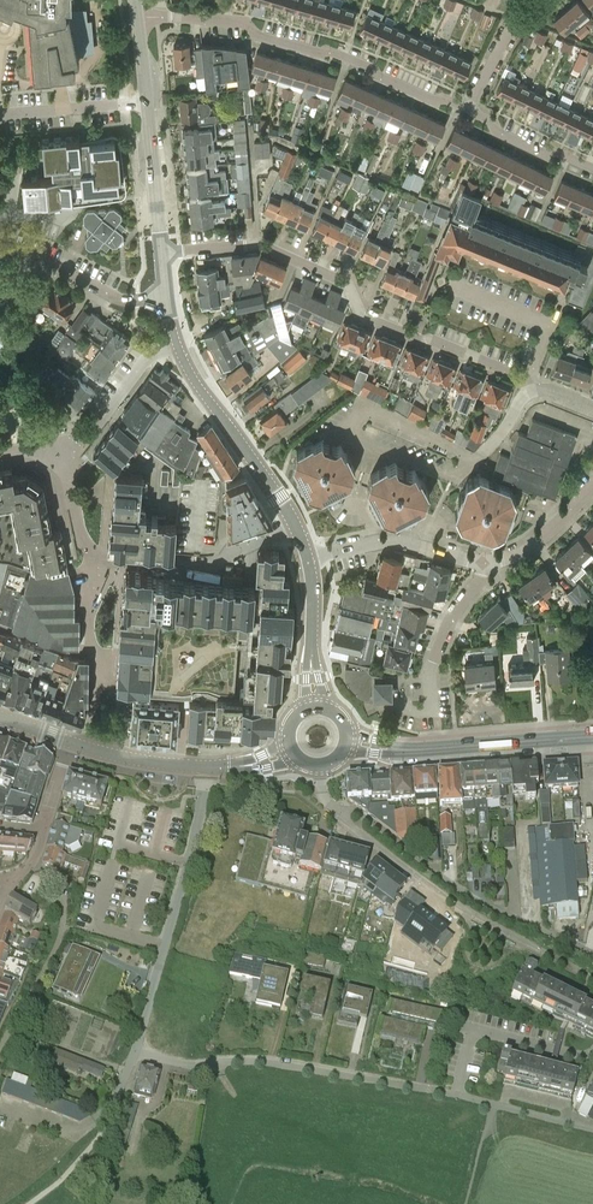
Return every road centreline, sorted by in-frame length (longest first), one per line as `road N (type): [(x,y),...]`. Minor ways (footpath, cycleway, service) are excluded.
road 1 (residential): [(162,249),(265,245),(345,284),(361,317),(526,383)]
road 2 (residential): [(468,110),(327,50),(317,54),(257,36),(246,23),(162,16)]
road 3 (residential): [(460,1094),(279,1062),(171,1062),(138,1050)]
road 4 (residential): [(138,1050),(212,767)]
road 5 (tertiary): [(293,522),(176,338)]
road 6 (residential): [(393,704),(431,712),(437,654),(482,563)]
road 7 (residential): [(451,905),(337,813),(325,801),(319,767)]
road 8 (residential): [(460,1094),(475,1030),(592,1056)]
road 9 (primary): [(410,751),(592,738)]
road 10 (residential): [(482,563),(395,540),(307,558)]
road 11 (residential): [(526,383),(549,324),(455,285)]
road 12 (residential): [(69,438),(95,424),(153,351),(176,338)]
road 13 (residential): [(166,294),(122,299),(27,255)]
road 14 (tertiary): [(162,249),(146,103)]
road 15 (residential): [(146,103),(0,114)]
road 16 (residential): [(293,522),(232,550),(219,565),(160,563)]
road 17 (residential): [(592,169),(554,152),(545,156),(468,110)]
road 18 (residential): [(460,1094),(592,1128)]
road 19 (residential): [(482,563),(541,540),(592,489)]
road 20 (primary): [(82,746),(212,767)]
road 21 (residential): [(468,110),(516,21),(538,0)]

